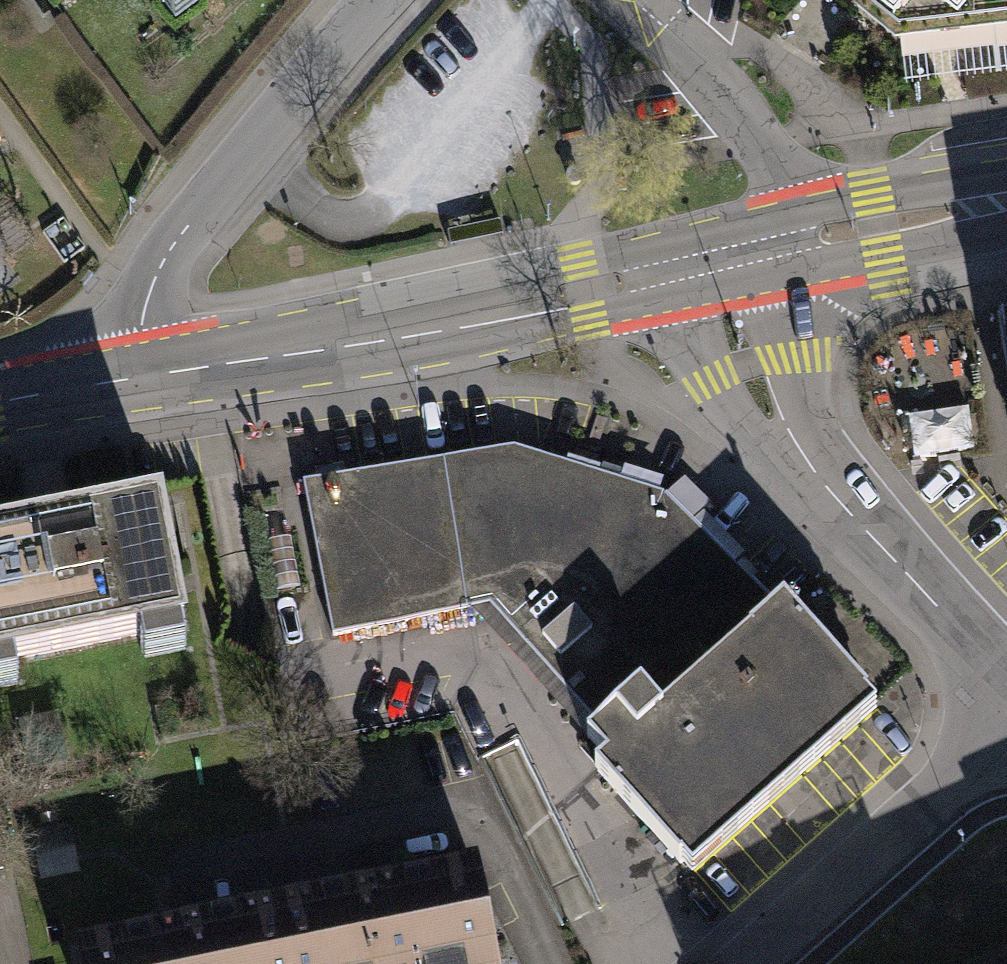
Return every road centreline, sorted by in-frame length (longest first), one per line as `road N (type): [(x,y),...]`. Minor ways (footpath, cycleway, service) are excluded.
road 1 (tertiary): [(128,382),(665,273)]
road 2 (residential): [(381,0),(179,233),(147,300),(128,382)]
road 3 (residential): [(747,963),(1006,736)]
road 4 (residential): [(812,476),(1006,672)]
road 5 (residential): [(665,273),(680,328),(713,380),(812,476)]
road 6 (residential): [(812,476),(789,243)]
road 7 (tertiary): [(789,243),(1006,200)]
road 8 (tertiary): [(128,382),(0,406)]
road 9 (tertiary): [(665,273),(789,243)]

